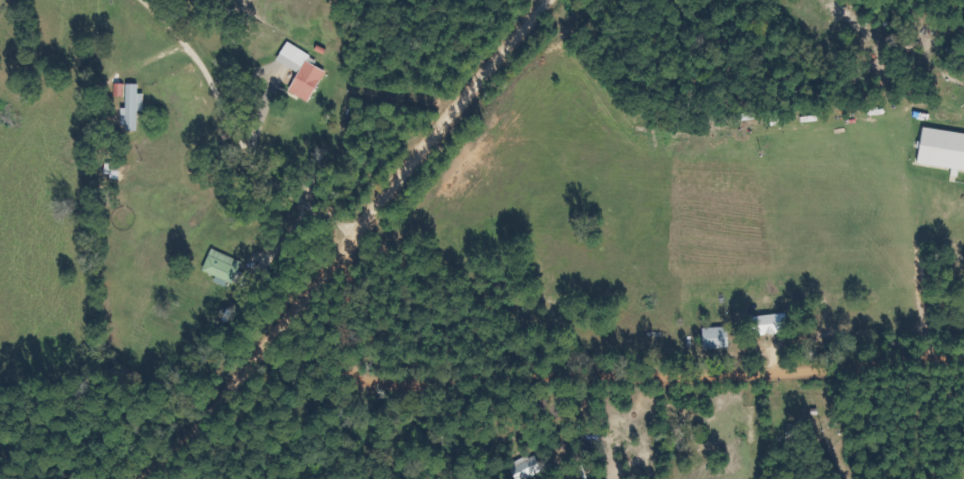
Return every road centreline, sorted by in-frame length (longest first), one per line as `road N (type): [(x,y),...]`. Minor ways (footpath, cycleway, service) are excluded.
road 1 (residential): [(963,355),(432,385),(368,345),(323,255)]
road 2 (residential): [(140,478),(542,0)]
road 3 (residential): [(323,255),(278,200),(259,146),(244,16),(220,0)]

